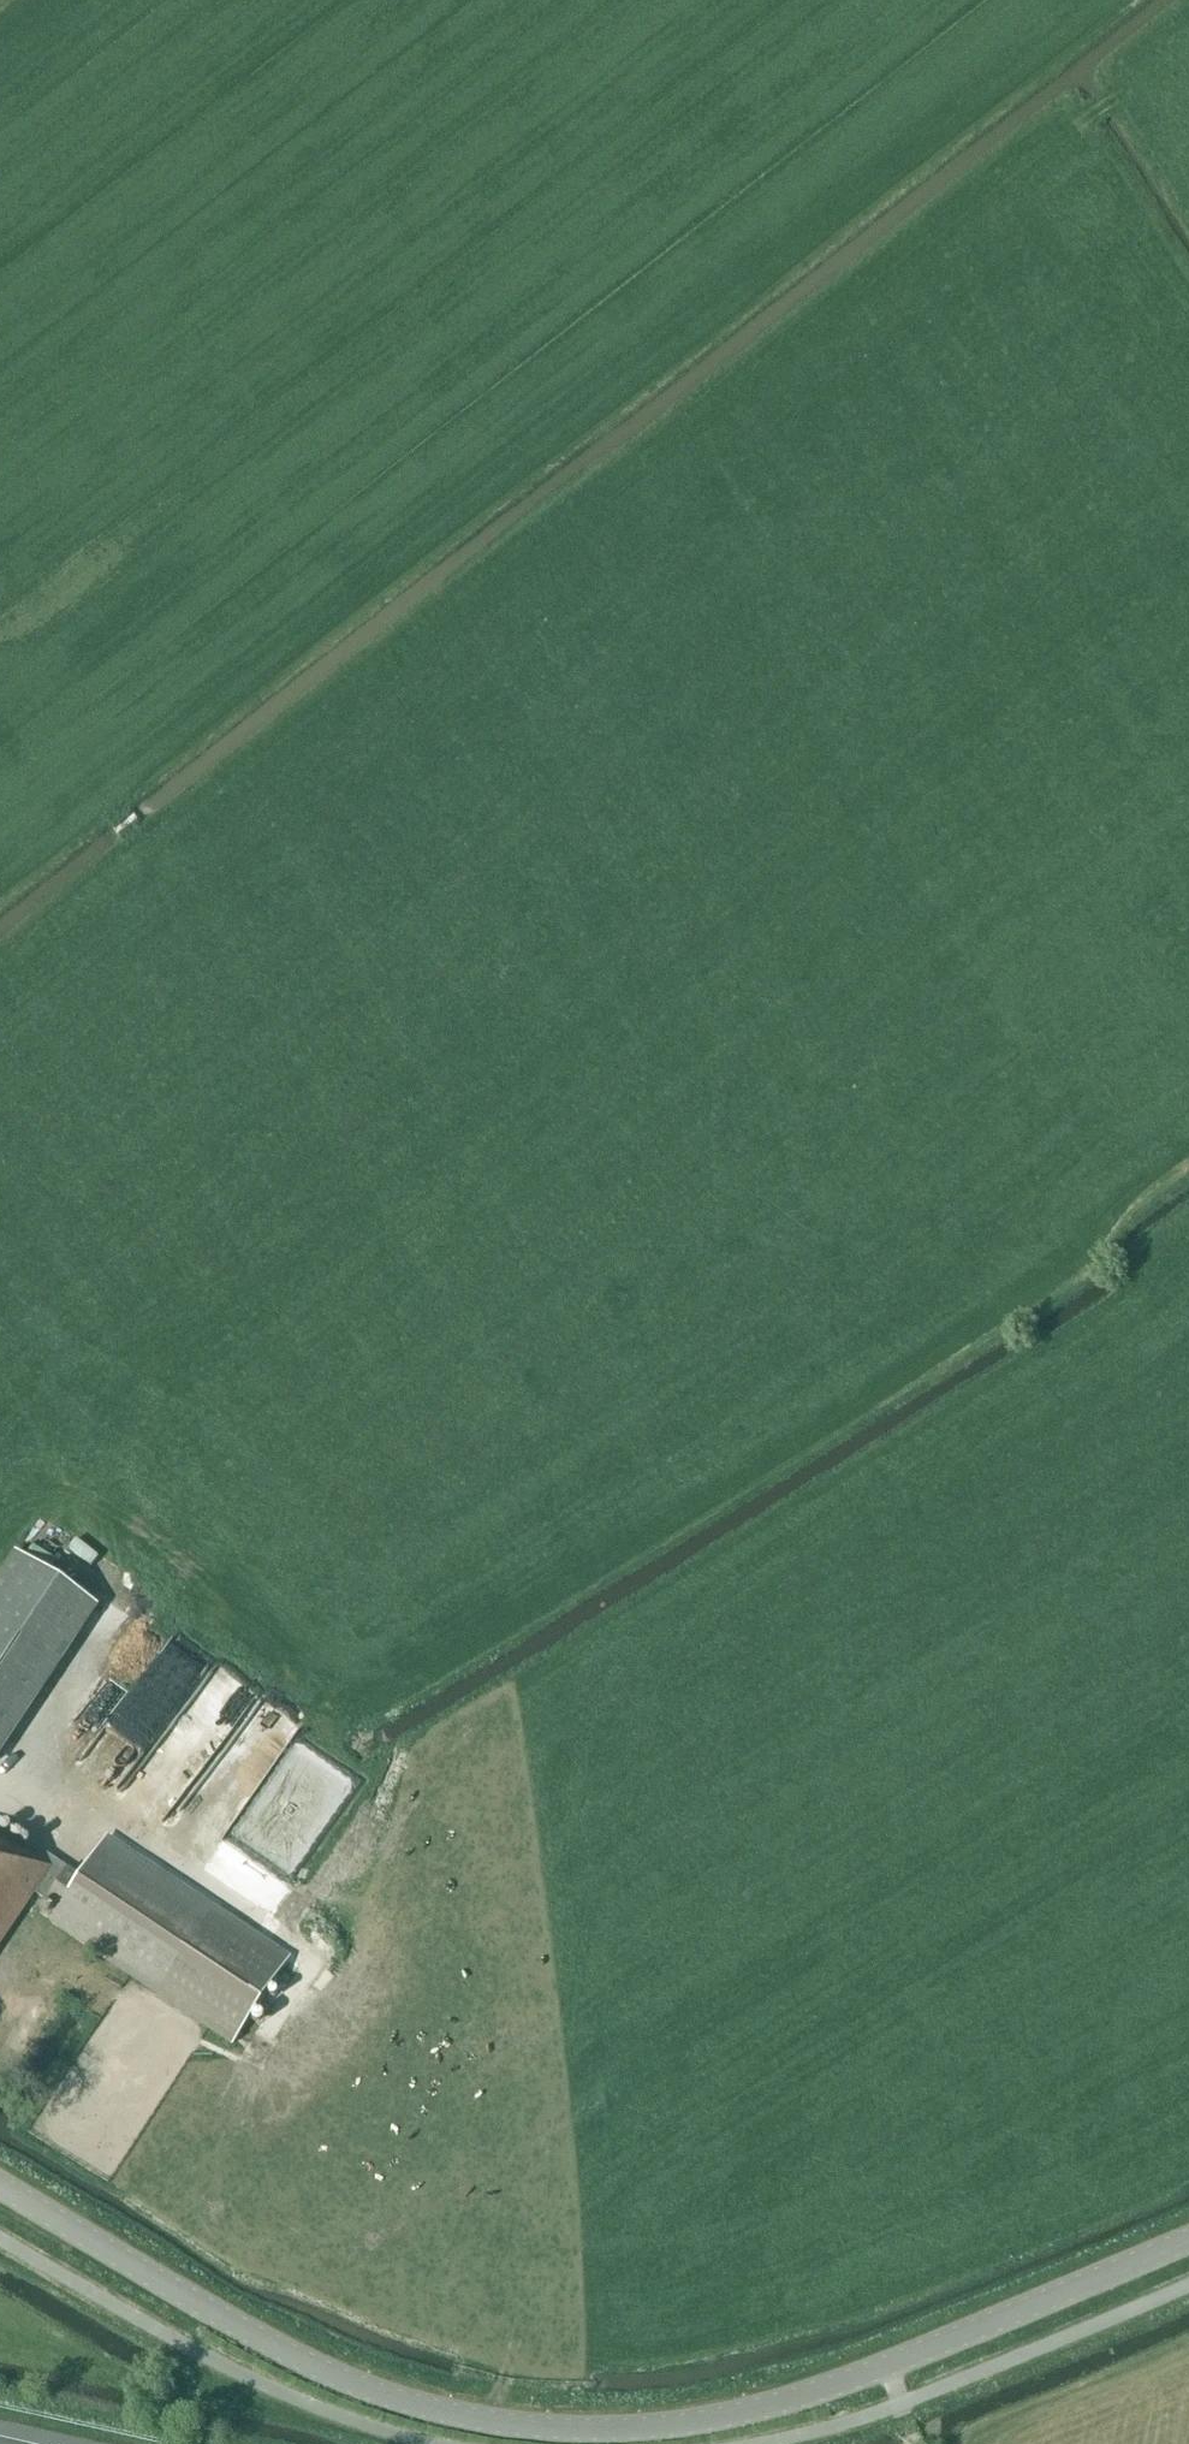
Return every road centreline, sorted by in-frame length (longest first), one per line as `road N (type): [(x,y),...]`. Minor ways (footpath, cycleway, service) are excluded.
road 1 (tertiary): [(1188,2240),(777,2405),(655,2428),(561,2429),(473,2420),(339,2378),(0,2185)]

